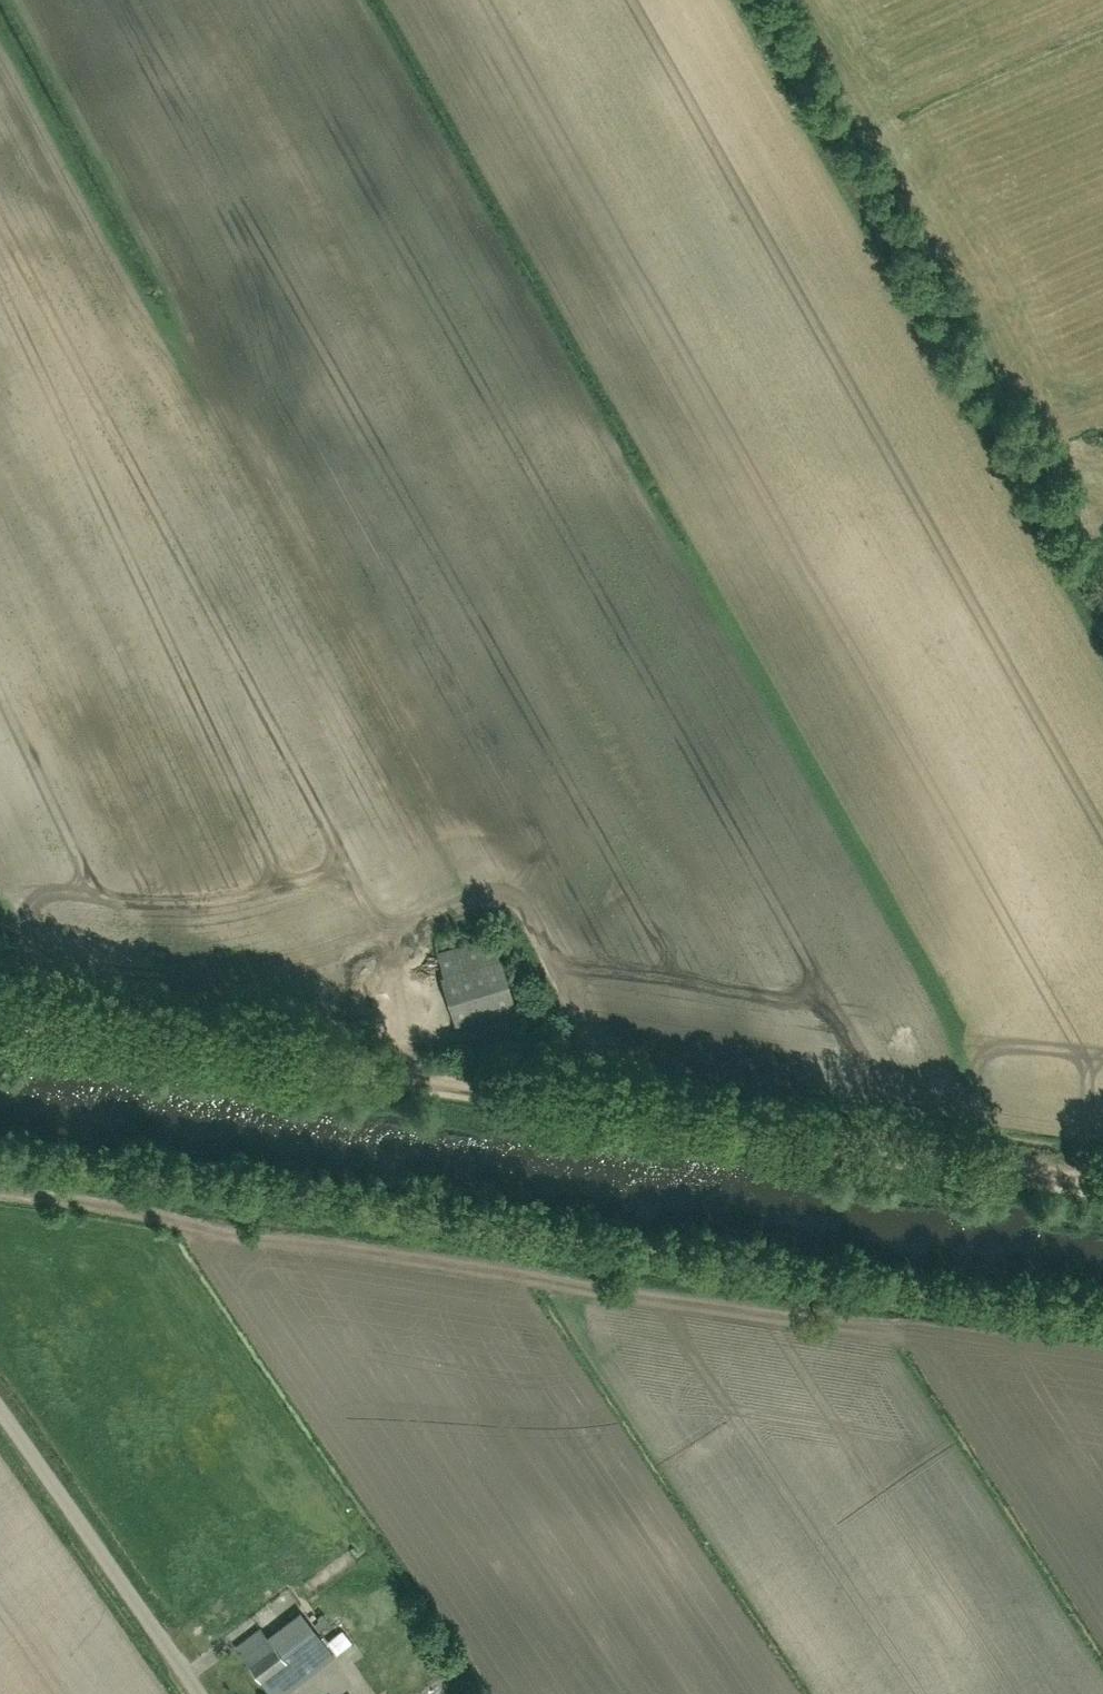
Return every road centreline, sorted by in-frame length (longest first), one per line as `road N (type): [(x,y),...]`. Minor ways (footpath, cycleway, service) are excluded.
road 1 (track): [(1102,1181),(0,1009)]
road 2 (unclassified): [(204,1693),(0,1408)]

